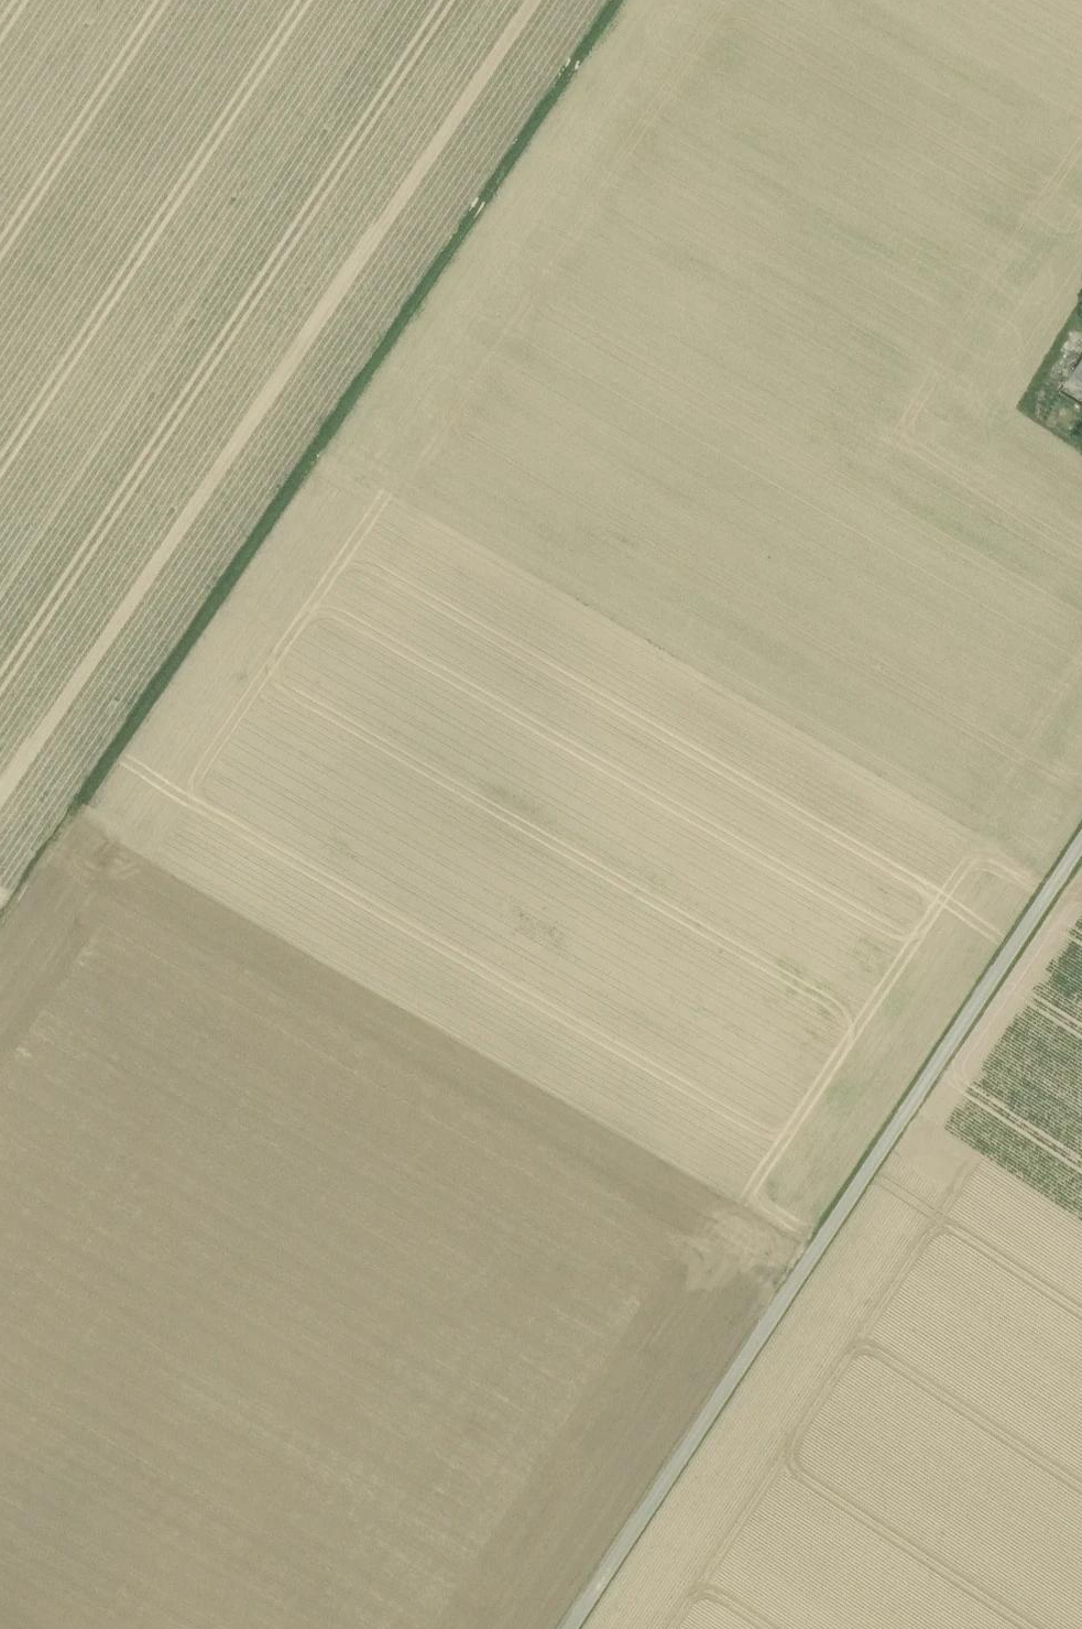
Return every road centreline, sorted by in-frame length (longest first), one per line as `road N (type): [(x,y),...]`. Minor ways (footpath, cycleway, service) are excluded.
road 1 (track): [(613,0),(0,917)]
road 2 (residential): [(1081,835),(566,1628)]

